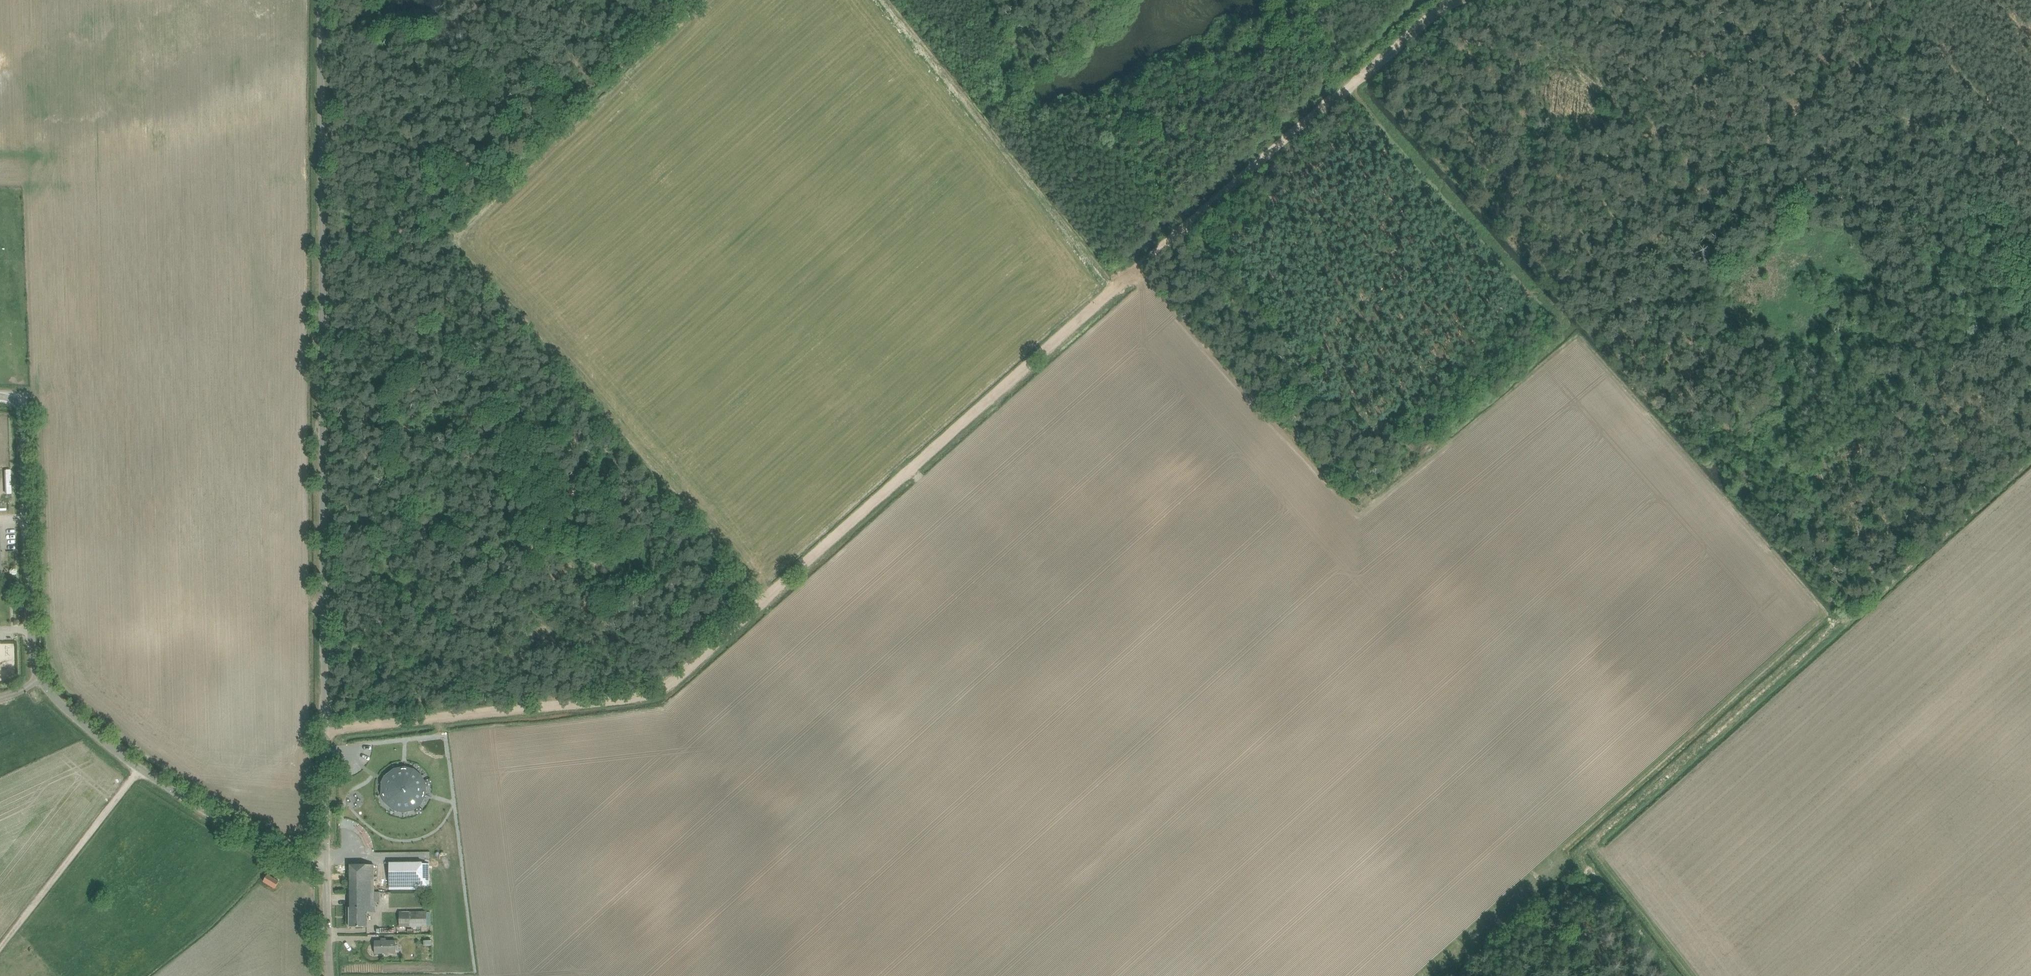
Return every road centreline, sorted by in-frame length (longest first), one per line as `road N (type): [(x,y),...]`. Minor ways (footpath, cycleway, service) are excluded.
road 1 (track): [(321,732),(658,697),(1448,0)]
road 2 (unclassified): [(326,863),(324,0)]
road 3 (unclassified): [(326,863),(275,851),(175,791),(50,692),(31,641),(24,415),(0,397)]
road 4 (track): [(141,769),(0,949)]

